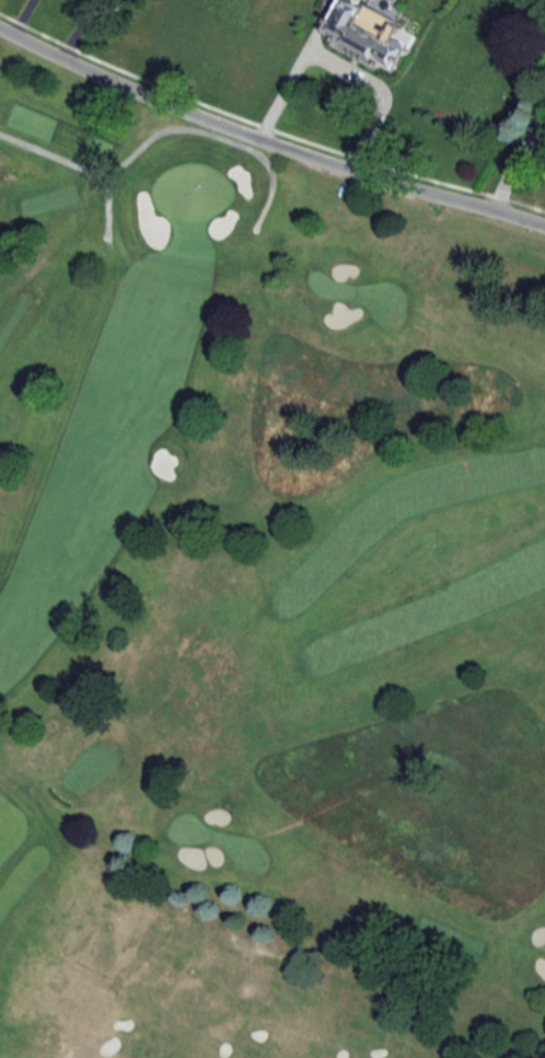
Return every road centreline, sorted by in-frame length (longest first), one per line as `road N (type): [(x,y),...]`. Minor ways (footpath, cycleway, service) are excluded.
road 1 (residential): [(544,223),(288,147),(77,65),(0,26)]

